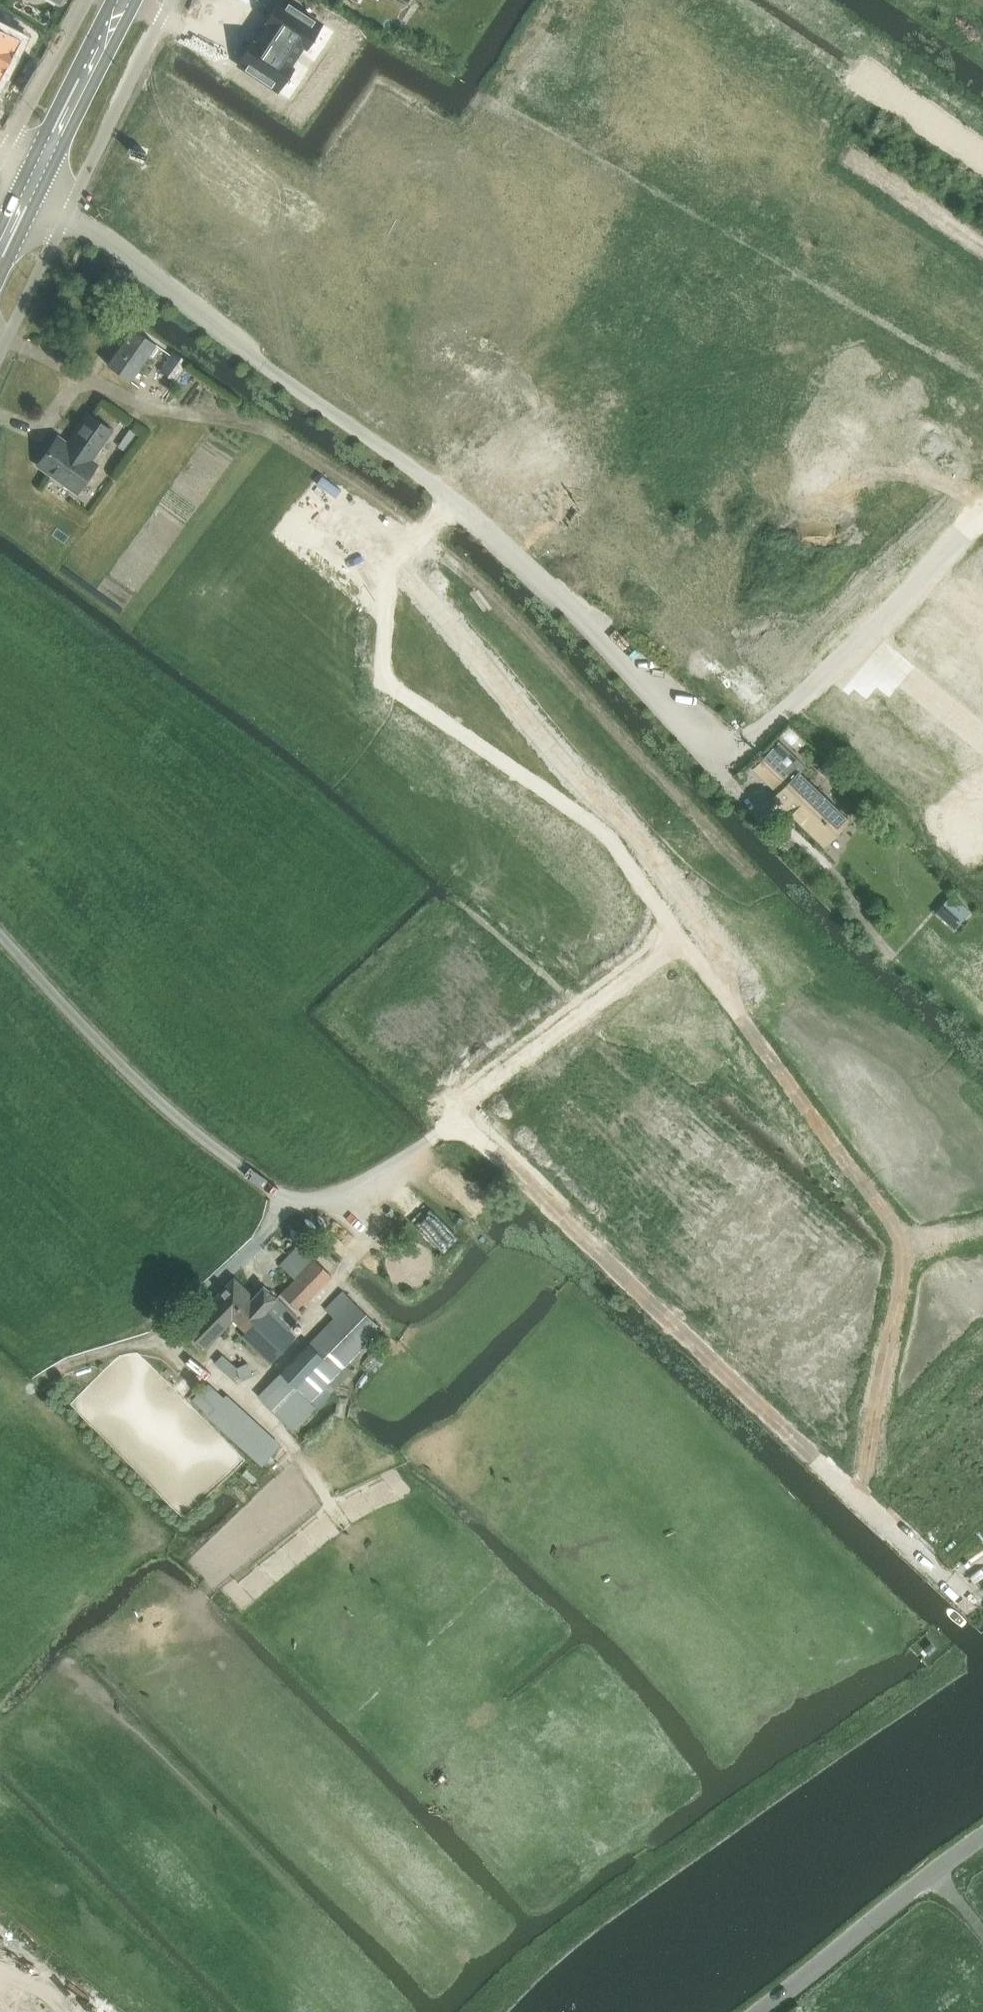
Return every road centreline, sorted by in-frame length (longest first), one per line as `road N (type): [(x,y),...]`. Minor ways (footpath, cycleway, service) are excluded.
road 1 (residential): [(29,180),(473,510),(715,752),(727,755),(750,740)]
road 2 (residential): [(762,2011),(982,1839)]
road 3 (secondary): [(119,0),(42,153)]
road 4 (track): [(860,647),(982,746)]

